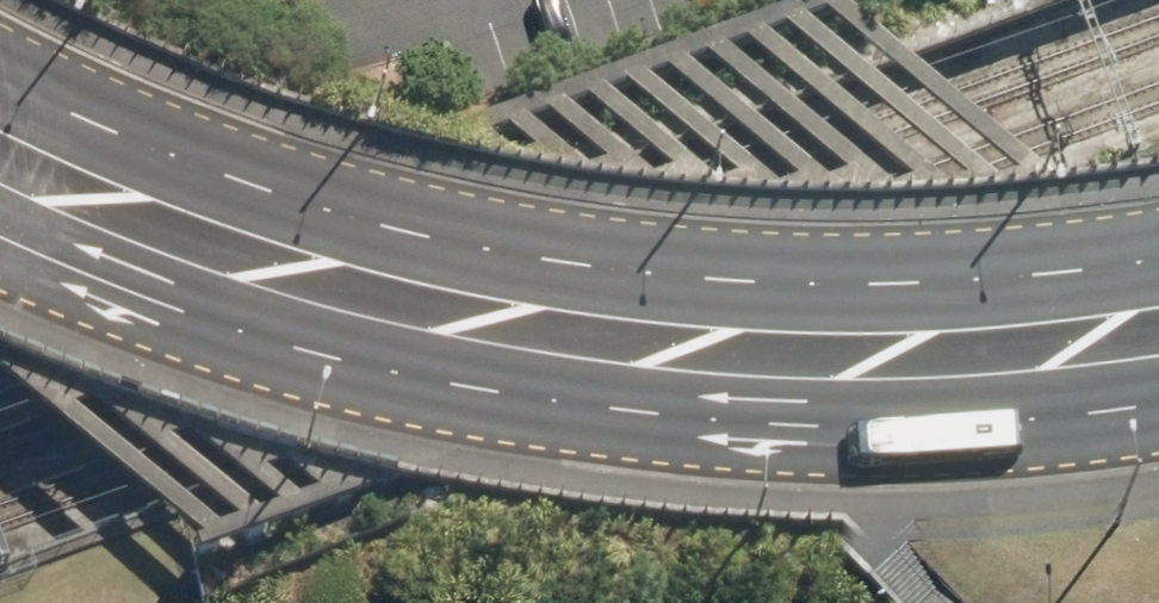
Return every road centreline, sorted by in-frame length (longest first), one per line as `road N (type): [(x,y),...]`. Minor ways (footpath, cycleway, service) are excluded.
road 1 (primary): [(0,99),(217,201),(367,249),(515,283),(833,311),(989,305),(1158,279)]
road 2 (primary): [(1158,426),(964,448),(750,443),(481,416),(320,383),(213,350),(0,258)]

